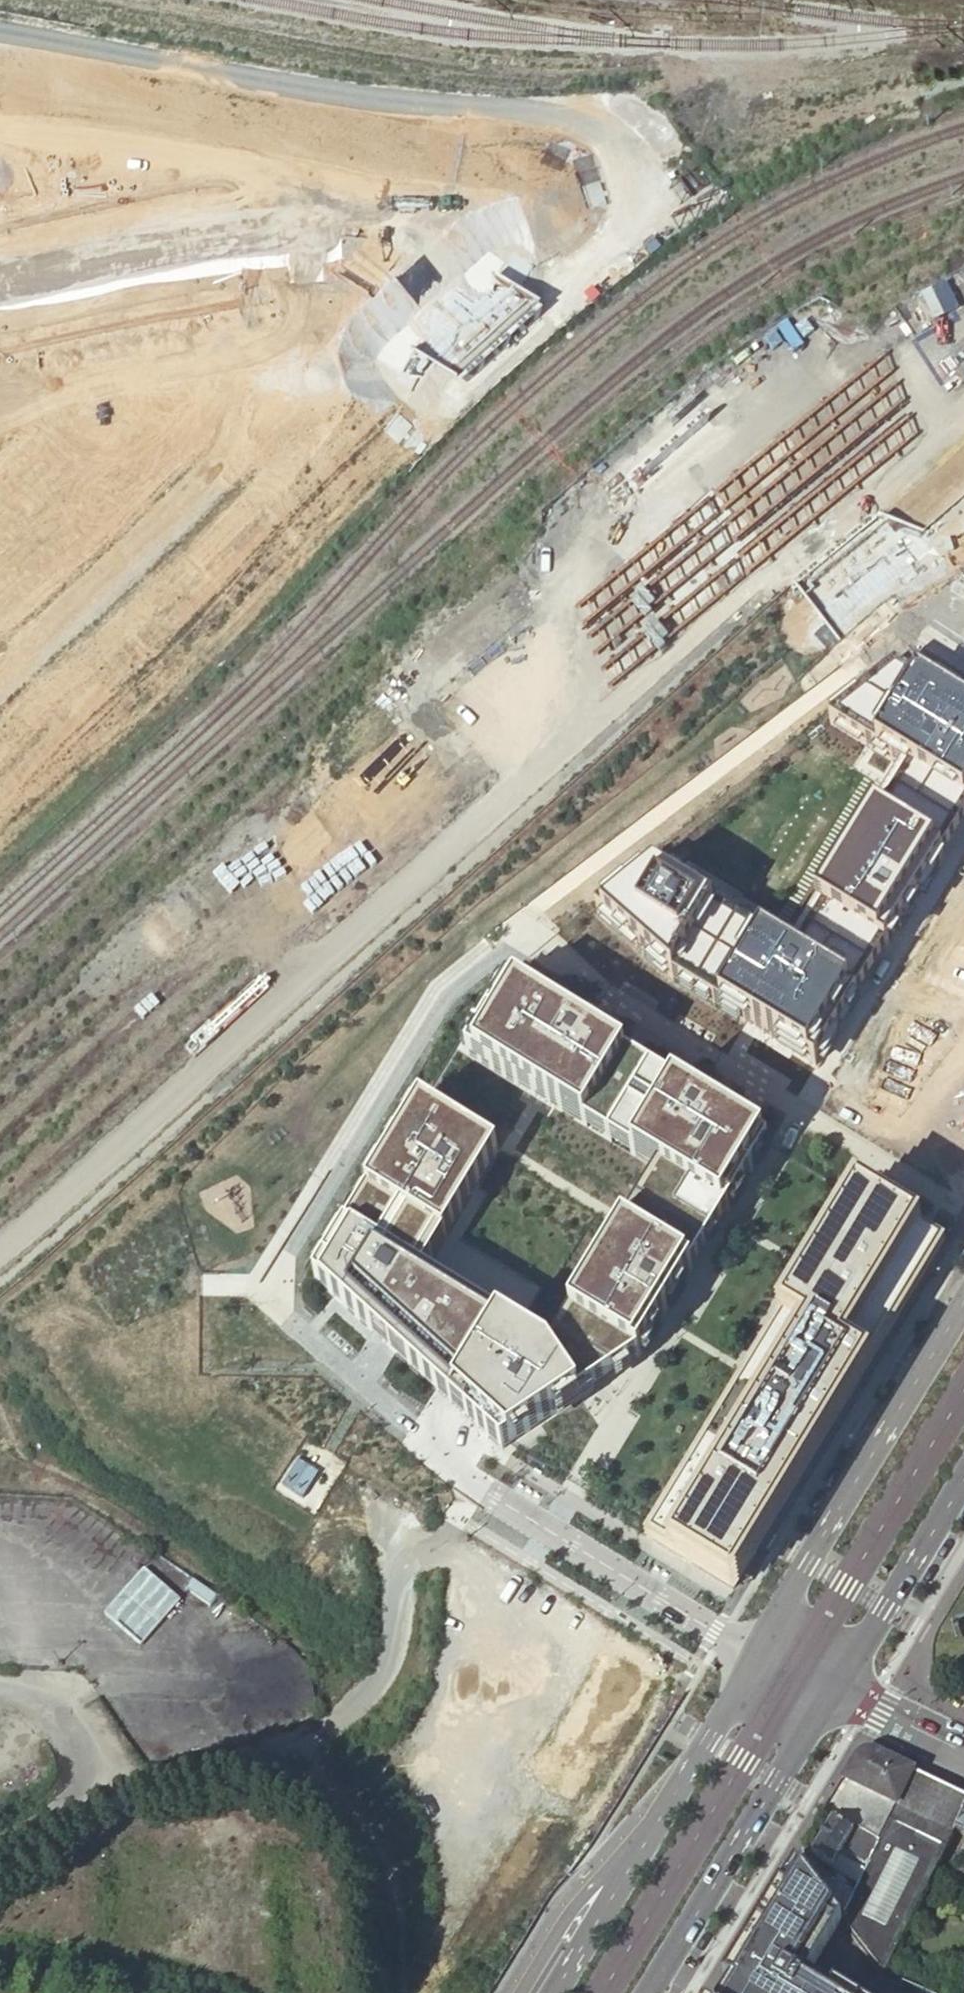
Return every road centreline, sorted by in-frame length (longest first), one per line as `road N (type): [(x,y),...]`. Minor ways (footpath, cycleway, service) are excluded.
road 1 (residential): [(900,613),(430,330),(342,288),(294,279),(0,331)]
road 2 (primary): [(963,1315),(760,1655)]
road 3 (primary): [(650,1992),(839,1689)]
road 4 (primary): [(760,1655),(589,1905)]
road 5 (primary): [(839,1689),(963,1485)]
road 6 (residential): [(572,1538),(760,1655)]
road 7 (residential): [(572,1538),(416,1441)]
road 8 (residential): [(963,1751),(839,1689)]

